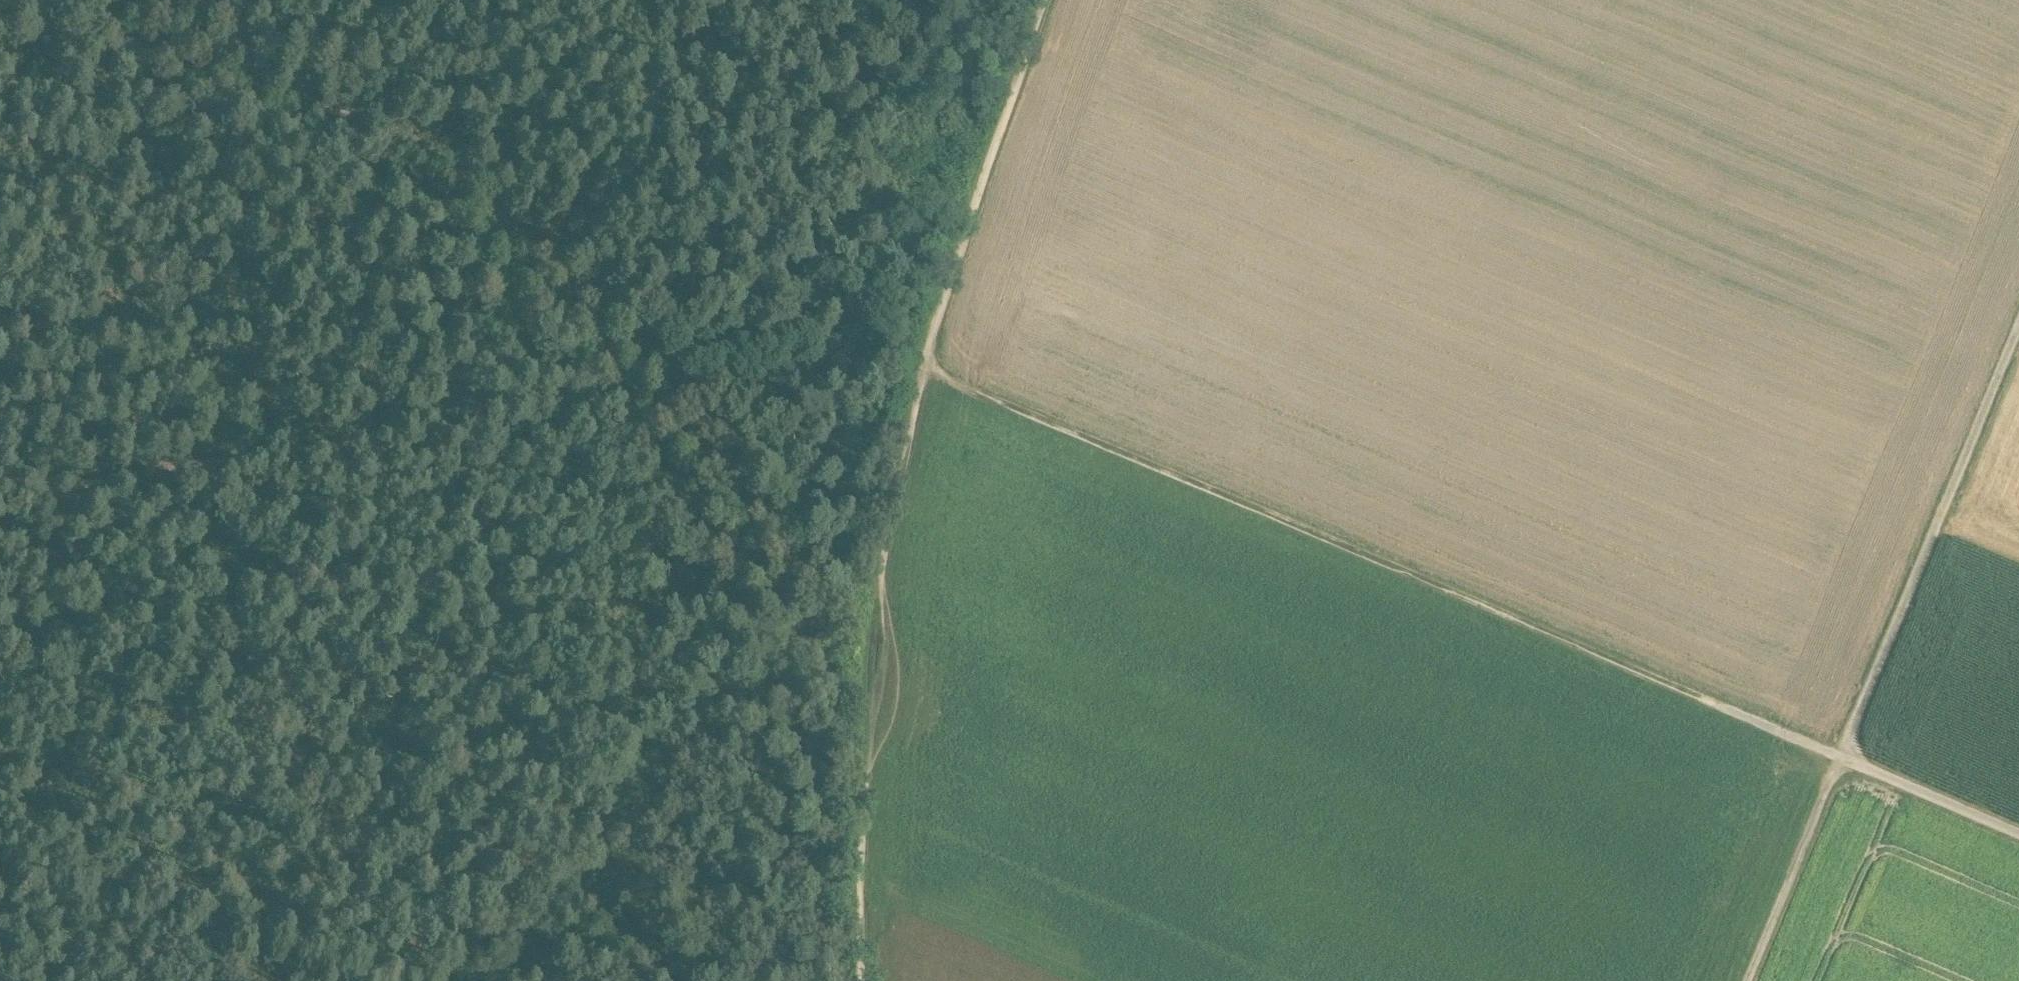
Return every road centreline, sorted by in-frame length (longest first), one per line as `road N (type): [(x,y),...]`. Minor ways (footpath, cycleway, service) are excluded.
road 1 (track): [(926,371),(1840,760)]
road 2 (track): [(926,371),(875,616),(861,980)]
road 3 (track): [(1840,760),(2018,335)]
road 4 (track): [(1046,0),(959,243),(926,371)]
road 5 (track): [(1746,980),(1840,760)]
road 6 (track): [(1840,760),(2018,834)]

